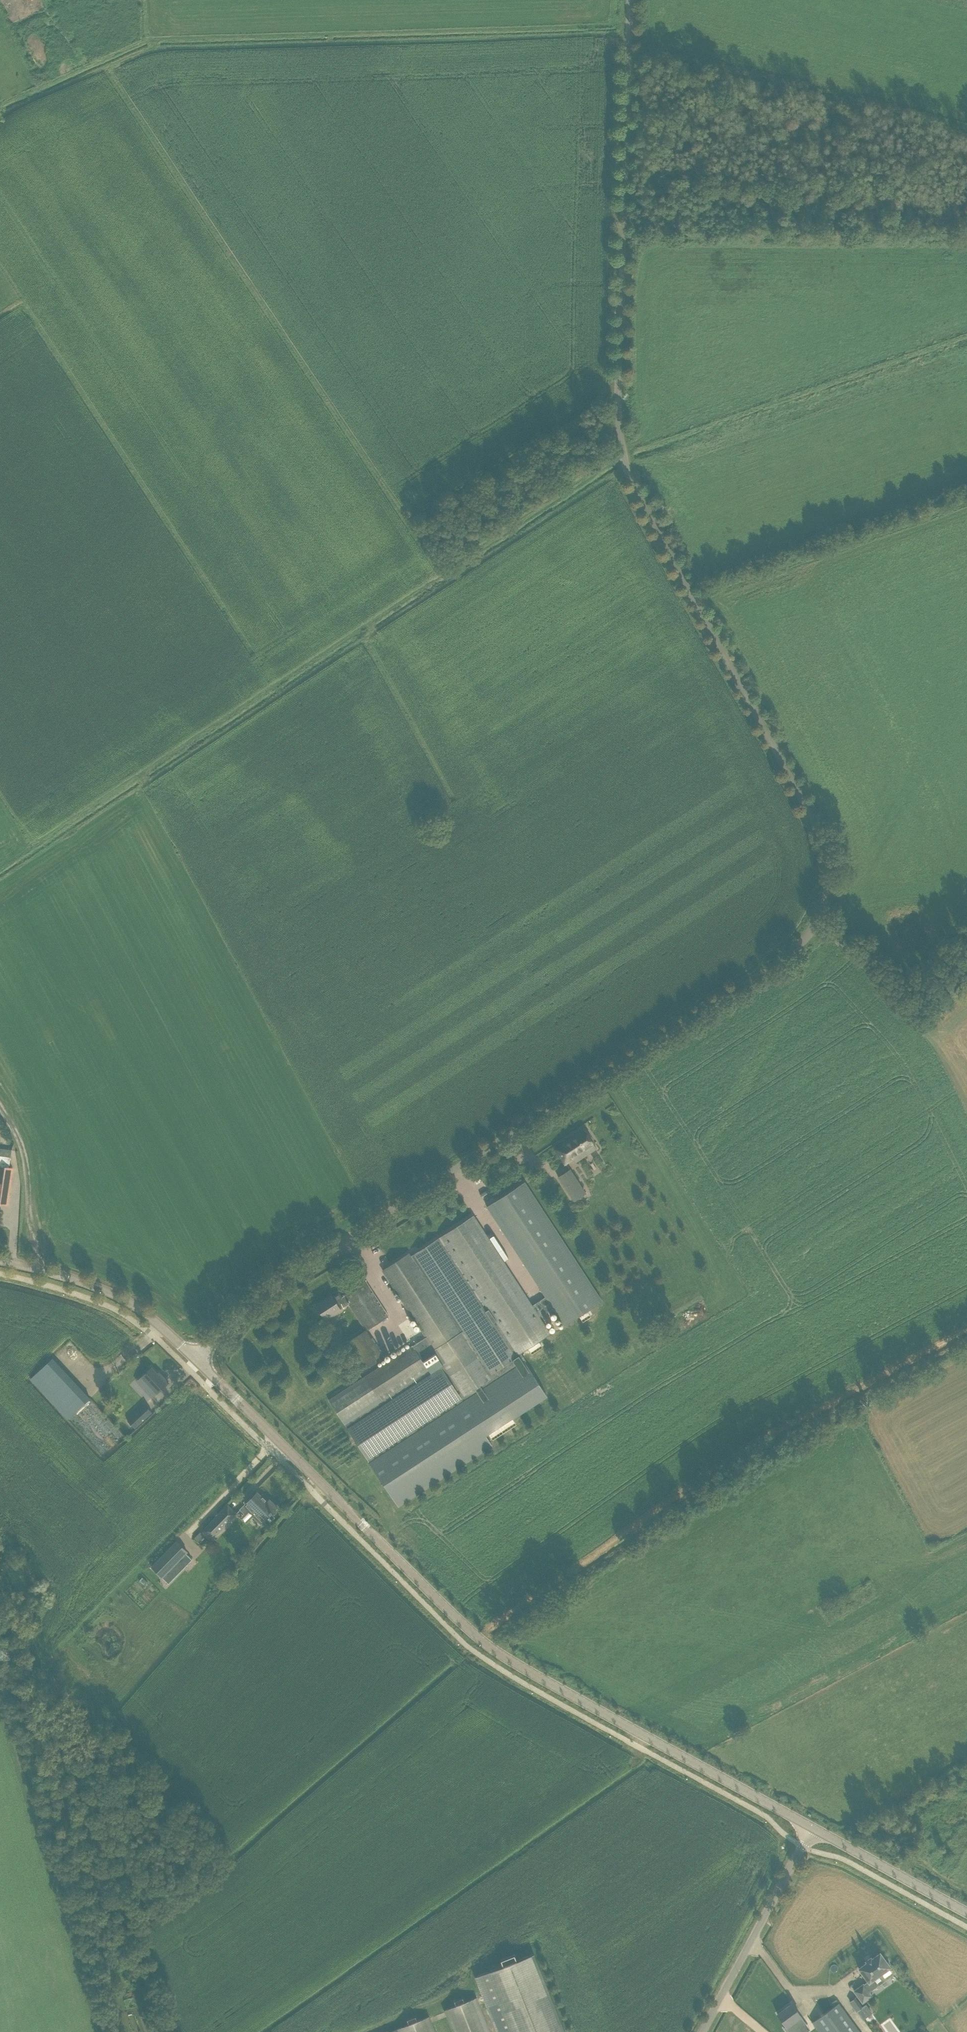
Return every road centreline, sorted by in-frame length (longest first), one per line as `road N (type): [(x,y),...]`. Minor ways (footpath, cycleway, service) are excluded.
road 1 (unclassified): [(199,1358),(277,1283),(798,939),(824,904),(826,833),(636,478),(621,434),(627,0)]
road 2 (tertiary): [(814,1829),(510,1664),(199,1358)]
road 3 (unclassified): [(702,2031),(814,1829)]
road 4 (tertiary): [(0,1260),(127,1301),(199,1358)]
road 5 (tertiary): [(966,1913),(814,1829)]

